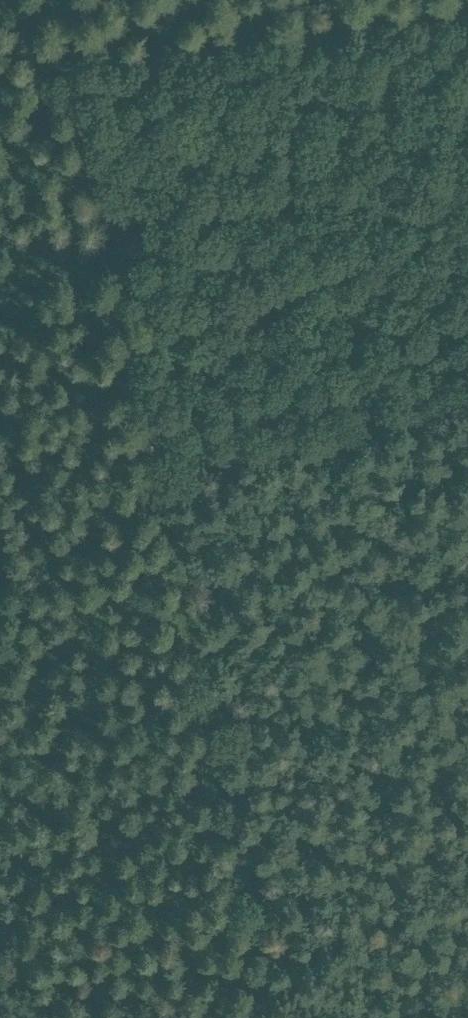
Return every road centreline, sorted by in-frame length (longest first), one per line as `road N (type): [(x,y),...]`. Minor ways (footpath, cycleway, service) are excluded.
road 1 (track): [(172,543),(268,1017)]

